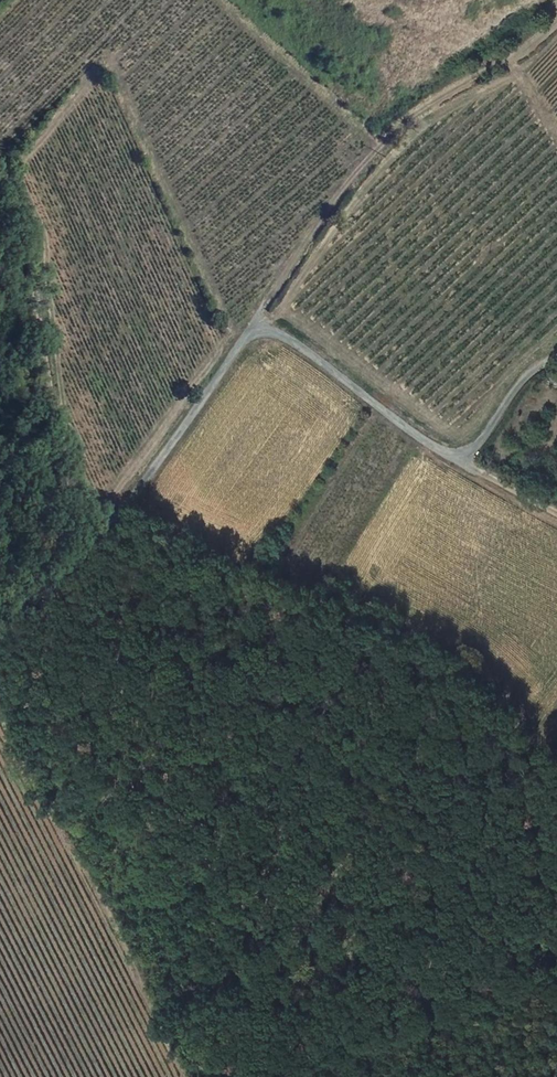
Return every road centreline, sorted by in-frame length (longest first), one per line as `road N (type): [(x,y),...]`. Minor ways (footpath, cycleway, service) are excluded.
road 1 (unclassified): [(0,631),(99,540),(251,332),(289,339),(457,457),(473,449),(518,384),(556,358)]
road 2 (track): [(251,332),(356,174),(413,113),(532,43),(556,17)]

